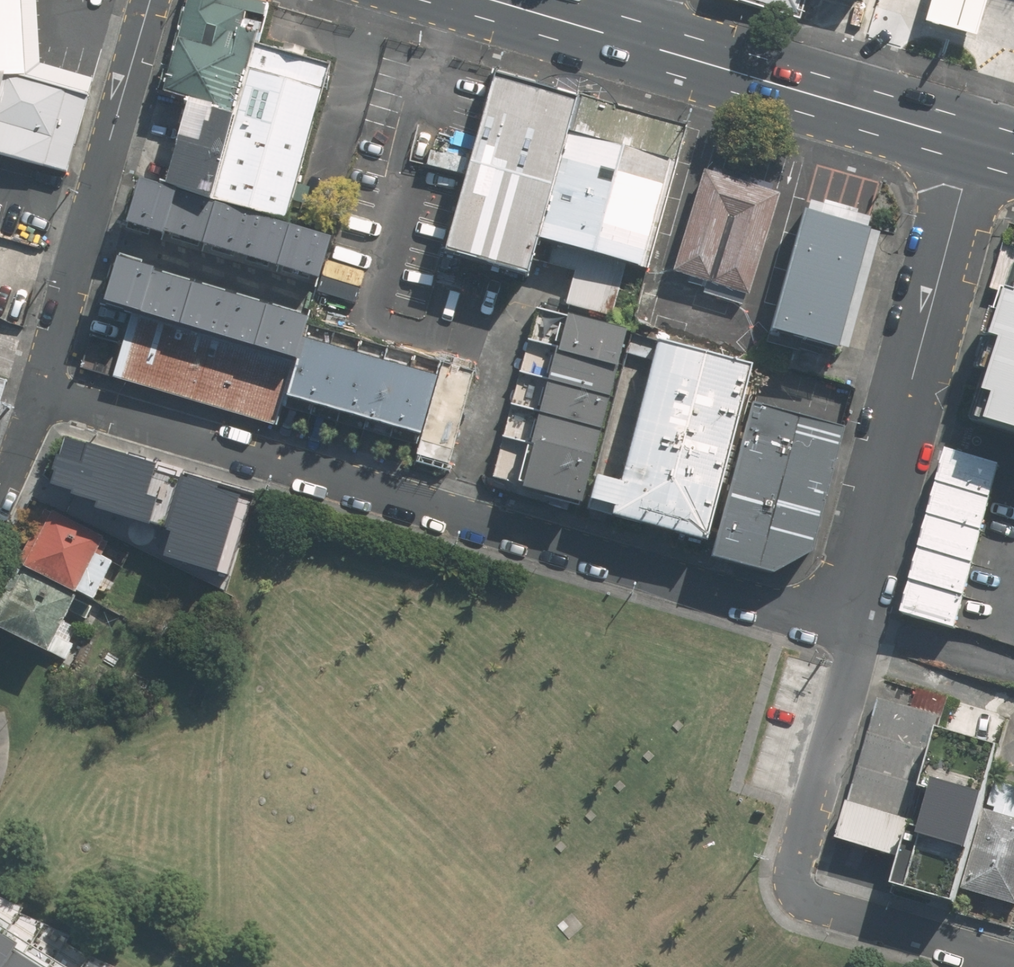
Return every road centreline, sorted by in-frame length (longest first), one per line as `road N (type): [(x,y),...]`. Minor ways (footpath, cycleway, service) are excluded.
road 1 (residential): [(857,637),(42,394)]
road 2 (residential): [(975,143),(862,578),(857,637)]
road 3 (residential): [(857,637),(796,866),(798,890),(825,907),(1013,962)]
road 4 (residential): [(151,0),(42,394)]
road 5 (primary): [(975,143),(634,42)]
road 6 (primary): [(634,42),(491,0)]

